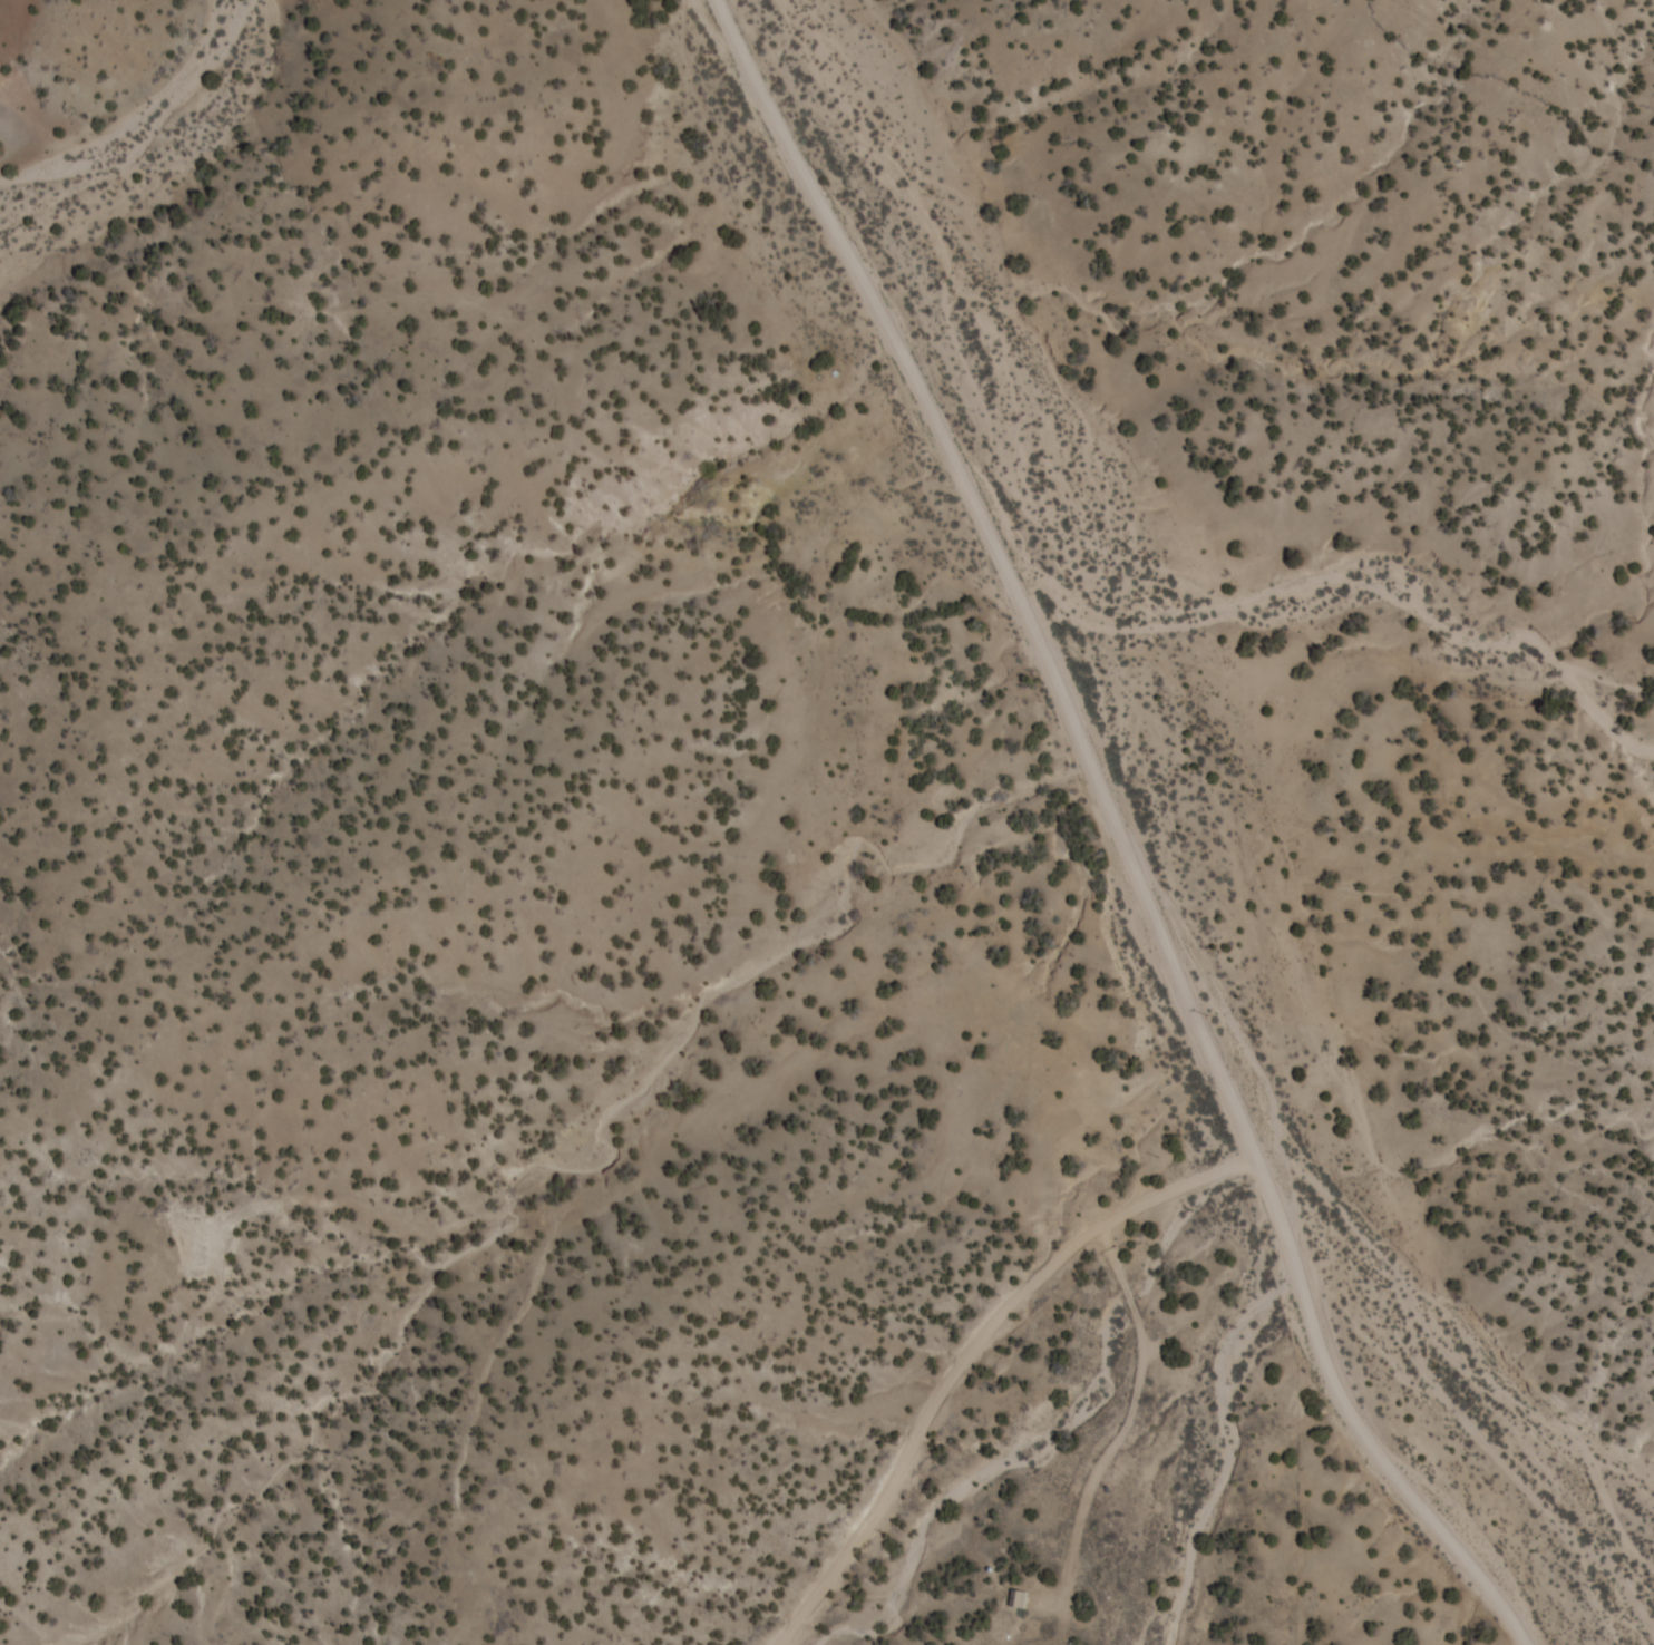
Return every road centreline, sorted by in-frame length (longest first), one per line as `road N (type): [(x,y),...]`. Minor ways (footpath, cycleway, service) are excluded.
road 1 (residential): [(1539,1644),(1512,1595),(1376,1437),(1346,1383),(1267,1149),(1096,748)]
road 2 (residential): [(1096,748),(878,281),(728,0)]
road 3 (residential): [(780,1644),(1008,1297),(1108,1215),(1267,1149)]

